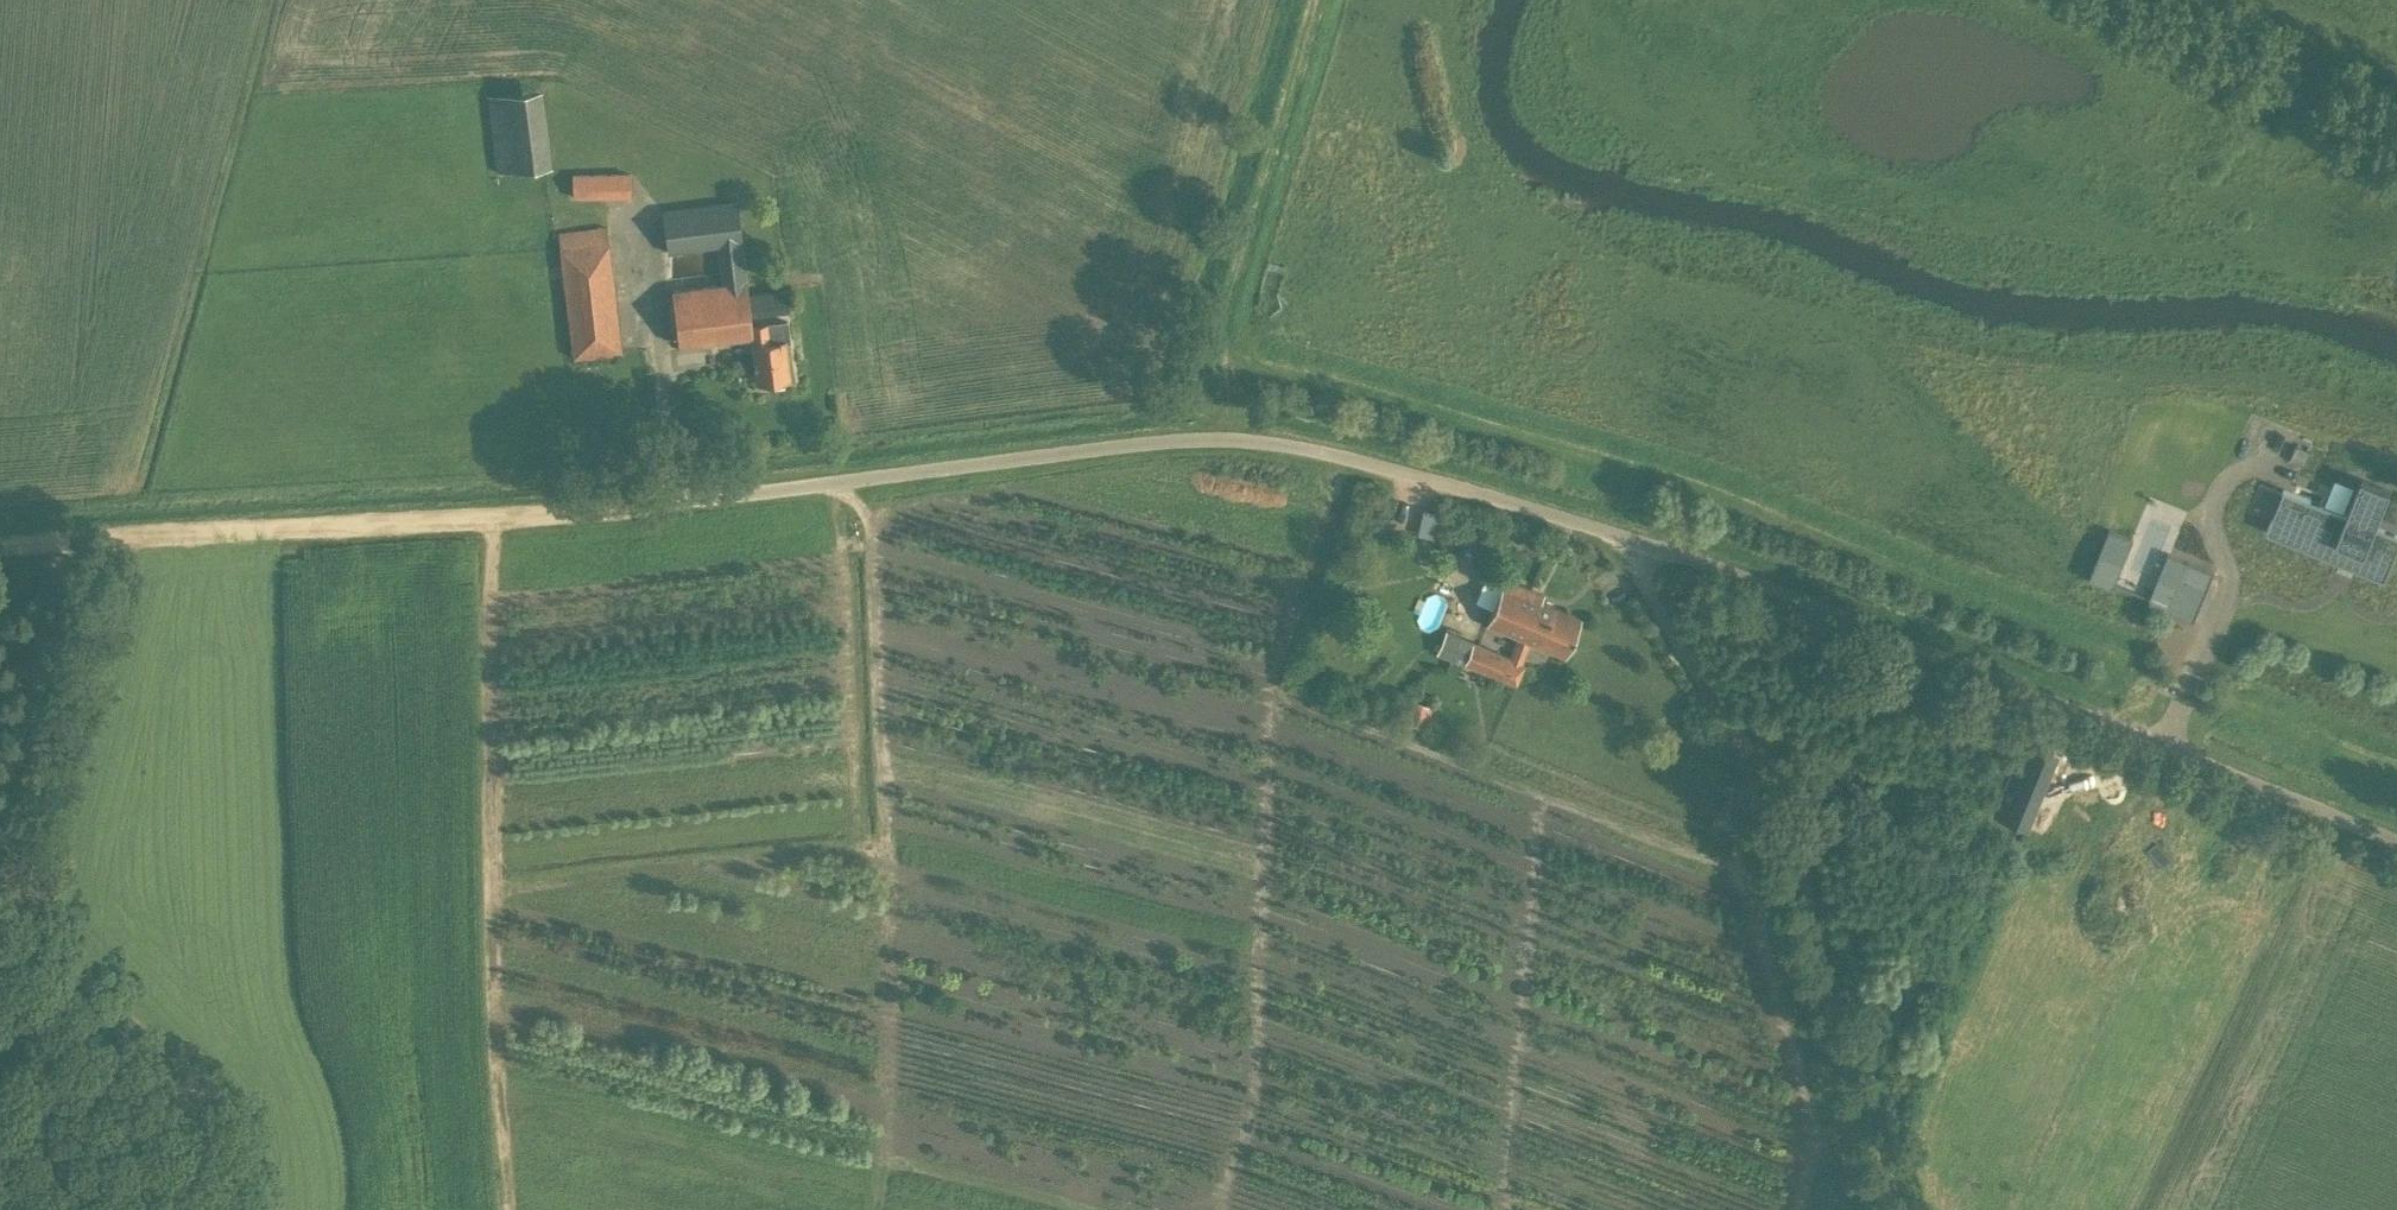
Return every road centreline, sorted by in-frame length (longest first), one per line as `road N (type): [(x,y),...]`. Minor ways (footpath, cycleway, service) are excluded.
road 1 (unclassified): [(2396,837),(1964,652),(1633,539),(1346,455),(1183,437),(624,507)]
road 2 (track): [(1633,539),(1672,629),(1767,779),(1900,1209)]
road 3 (track): [(0,548),(624,507)]

